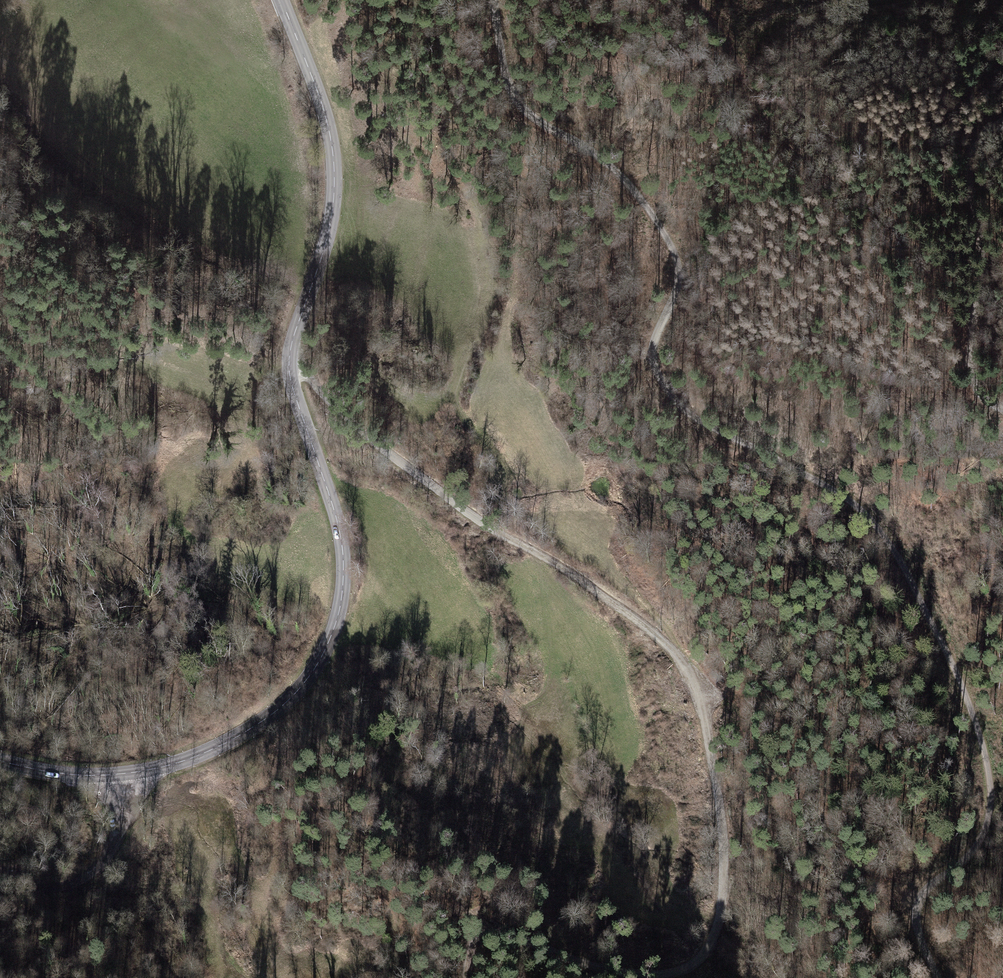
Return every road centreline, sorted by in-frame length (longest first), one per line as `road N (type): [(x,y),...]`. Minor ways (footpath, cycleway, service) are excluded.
road 1 (track): [(491,0),(519,107),(595,151),(639,197),(681,270),(655,338),(665,387),(702,421),(858,506),(910,577),(990,784),(985,827),(914,905),(938,977)]
road 2 (tertiary): [(0,761),(80,776),(186,760),(285,703),(331,636),(342,591),(342,541),(289,372),(331,220),(333,156),(282,0)]
road 3 (track): [(671,649),(700,688),(725,868),(714,932),(697,961),(668,974),(617,972),(500,930),(481,937),(468,977)]
road 4 (track): [(671,649),(569,571),(467,512),(384,449),(303,372),(289,372)]
road 5 (track): [(126,773),(118,835),(93,868),(35,889),(0,879)]
road 6 (track): [(1002,121),(976,150),(970,181),(987,224),(981,272)]
road 7 (track): [(1002,405),(979,391),(971,365),(981,272)]

